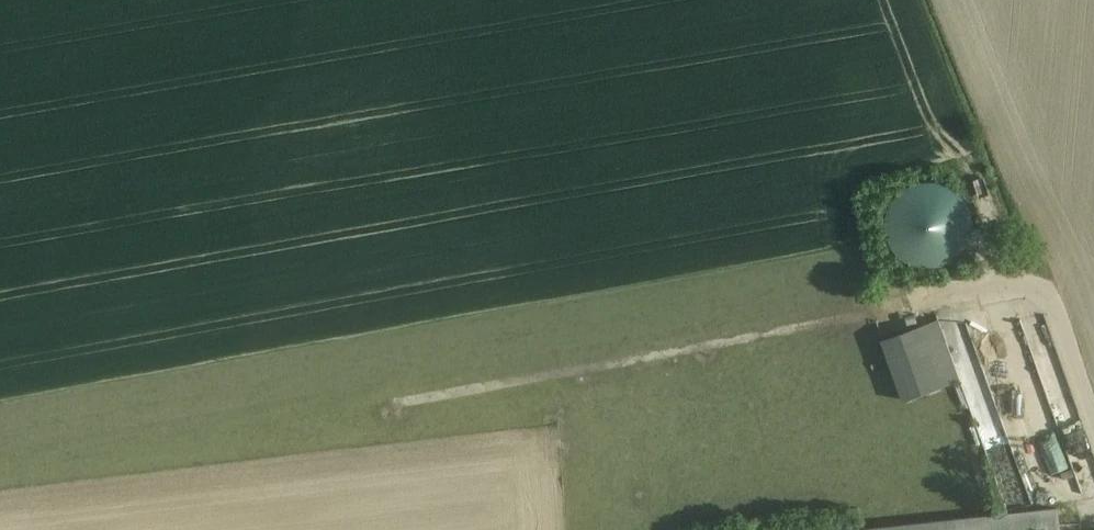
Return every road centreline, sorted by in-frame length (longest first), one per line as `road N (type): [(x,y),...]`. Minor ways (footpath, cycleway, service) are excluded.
road 1 (track): [(1028,288),(397,403)]

